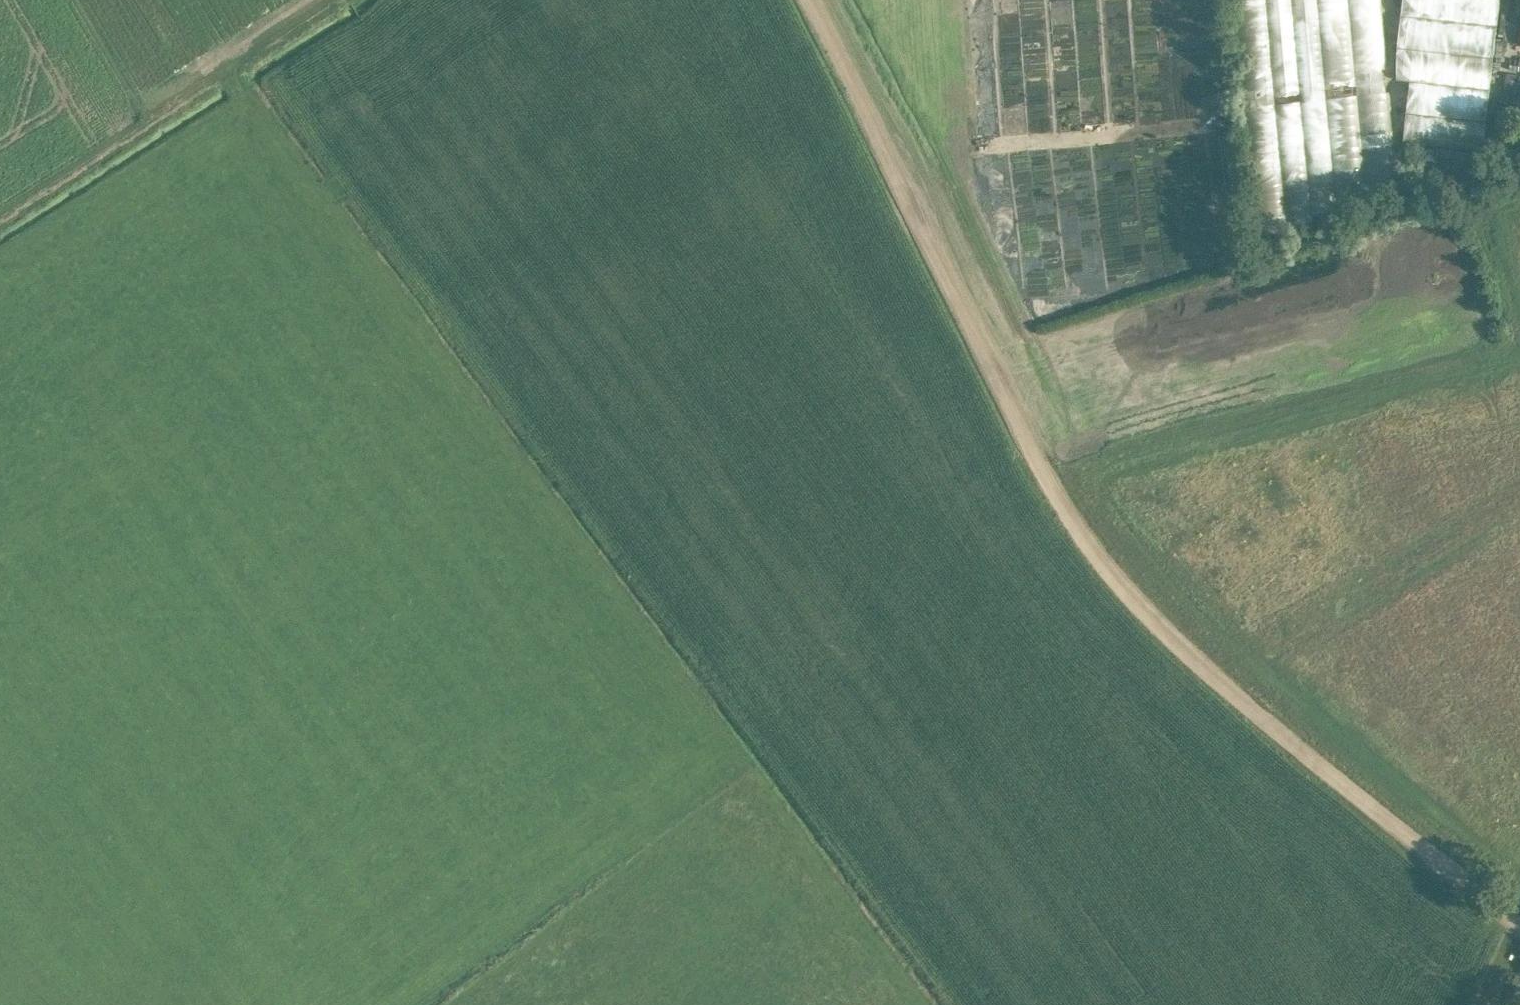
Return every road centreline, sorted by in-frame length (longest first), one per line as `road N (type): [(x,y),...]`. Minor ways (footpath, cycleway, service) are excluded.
road 1 (track): [(1519,928),(1147,613),(1074,518),(1005,414),(803,0)]

